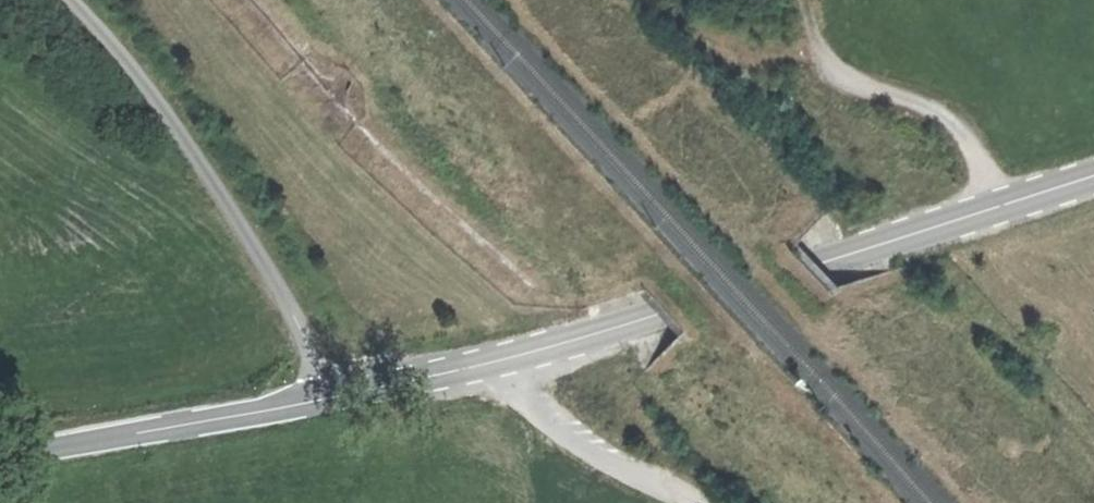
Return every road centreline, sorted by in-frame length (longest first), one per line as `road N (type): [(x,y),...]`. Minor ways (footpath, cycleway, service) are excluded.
road 1 (tertiary): [(1093,178),(510,359),(262,412),(0,452)]
road 2 (track): [(327,399),(281,290),(143,80),(75,0)]
road 3 (track): [(995,211),(970,140),(944,116),(844,80),(817,49),(804,0)]
road 4 (track): [(710,502),(634,412),(592,336)]

